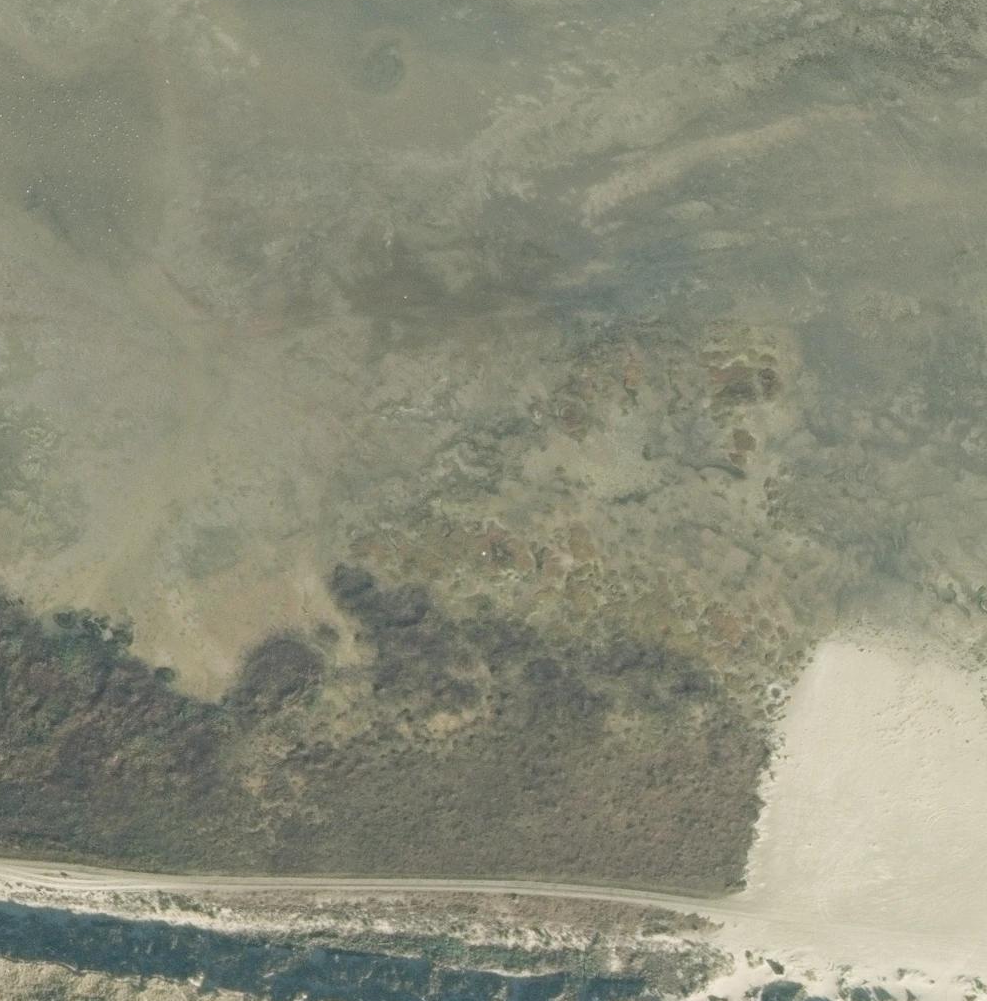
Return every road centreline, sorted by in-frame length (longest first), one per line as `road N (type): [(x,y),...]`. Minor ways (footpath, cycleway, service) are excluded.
road 1 (track): [(0,845),(187,871)]

